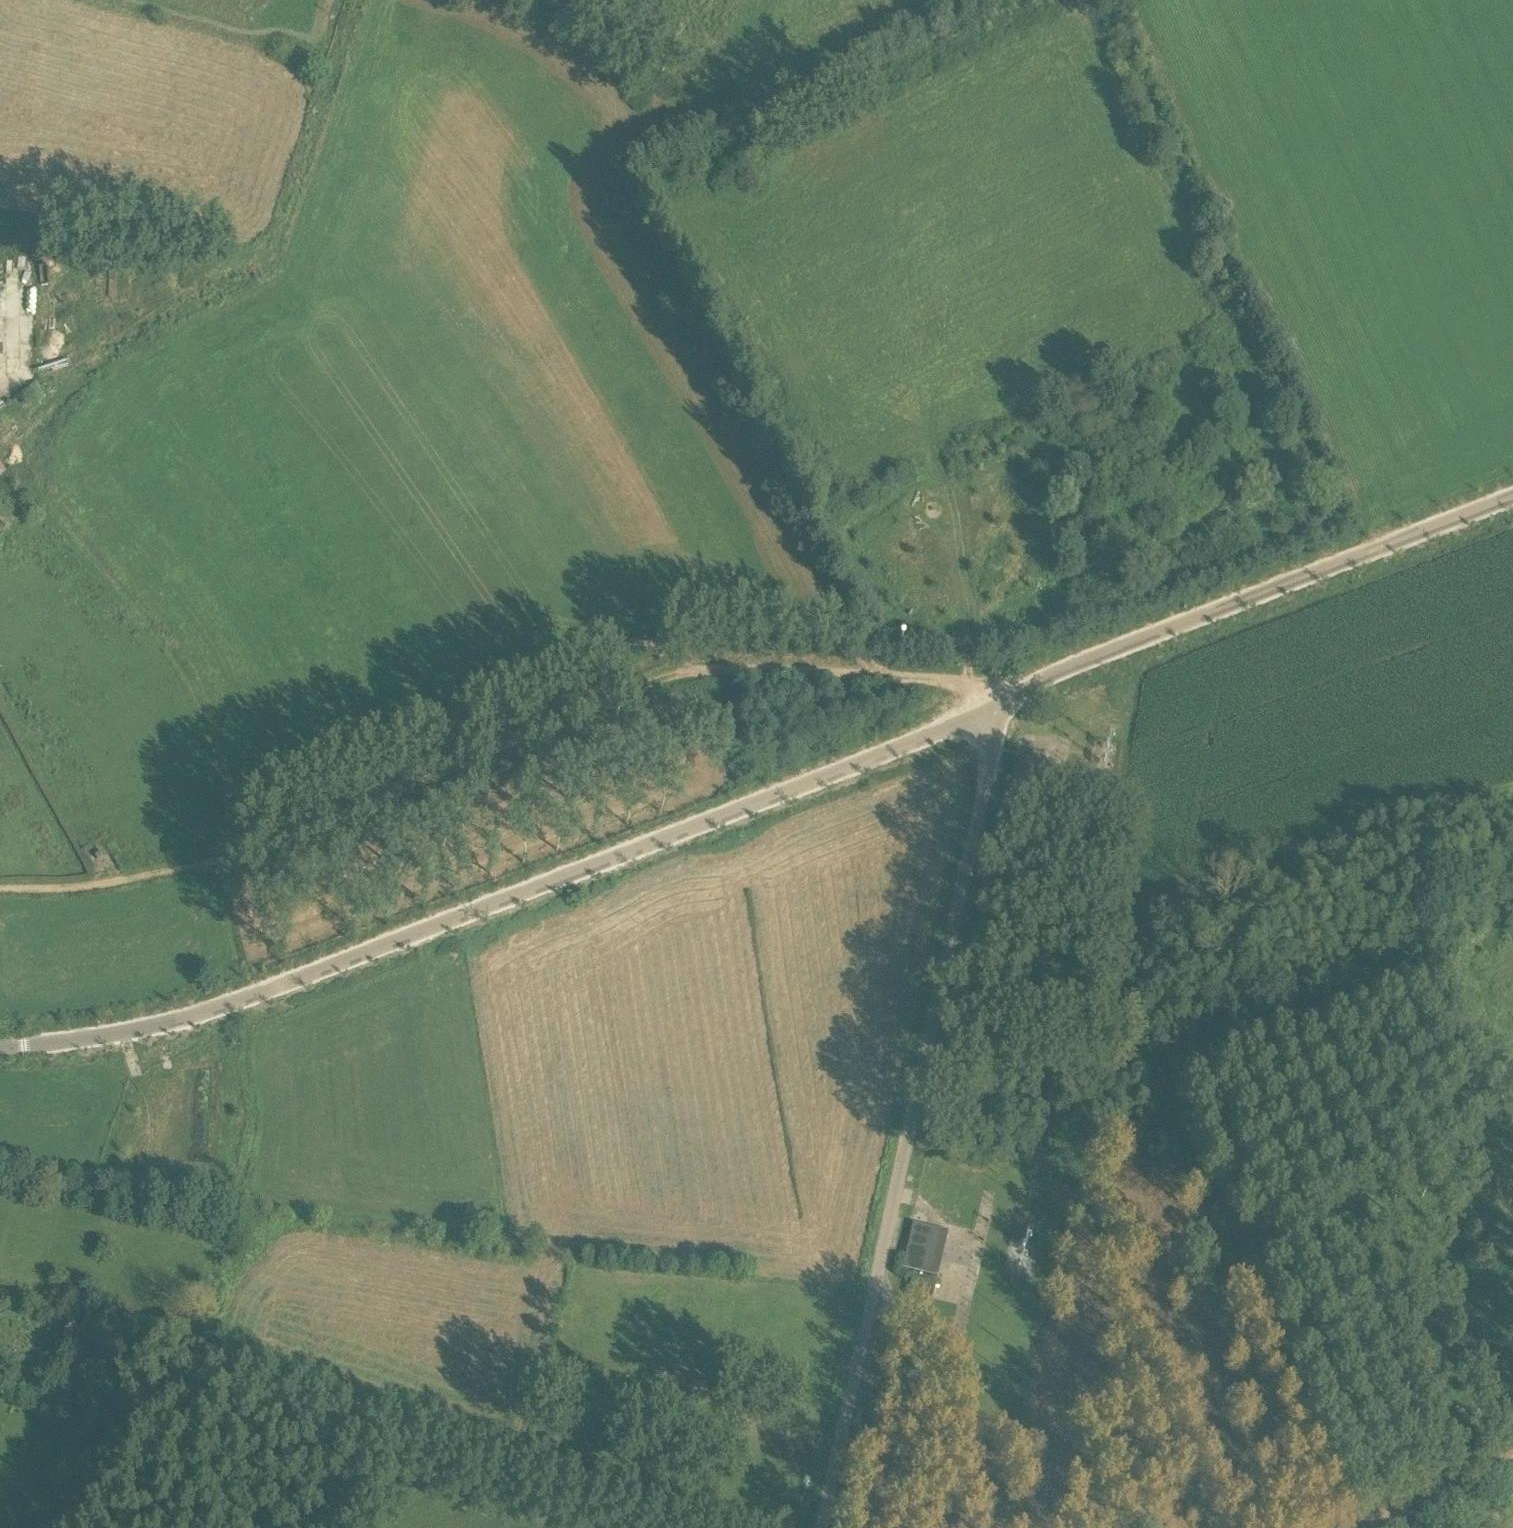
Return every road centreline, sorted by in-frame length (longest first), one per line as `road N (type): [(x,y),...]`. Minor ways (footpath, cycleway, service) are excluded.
road 1 (residential): [(0,1050),(173,1035),(276,1012),(382,975),(992,709)]
road 2 (residential): [(821,1527),(988,780),(992,709)]
road 3 (track): [(0,393),(259,266),(300,178),(356,0)]
road 4 (unclassified): [(992,709),(1080,666),(1512,495)]
road 5 (track): [(1512,1457),(1361,1527)]

